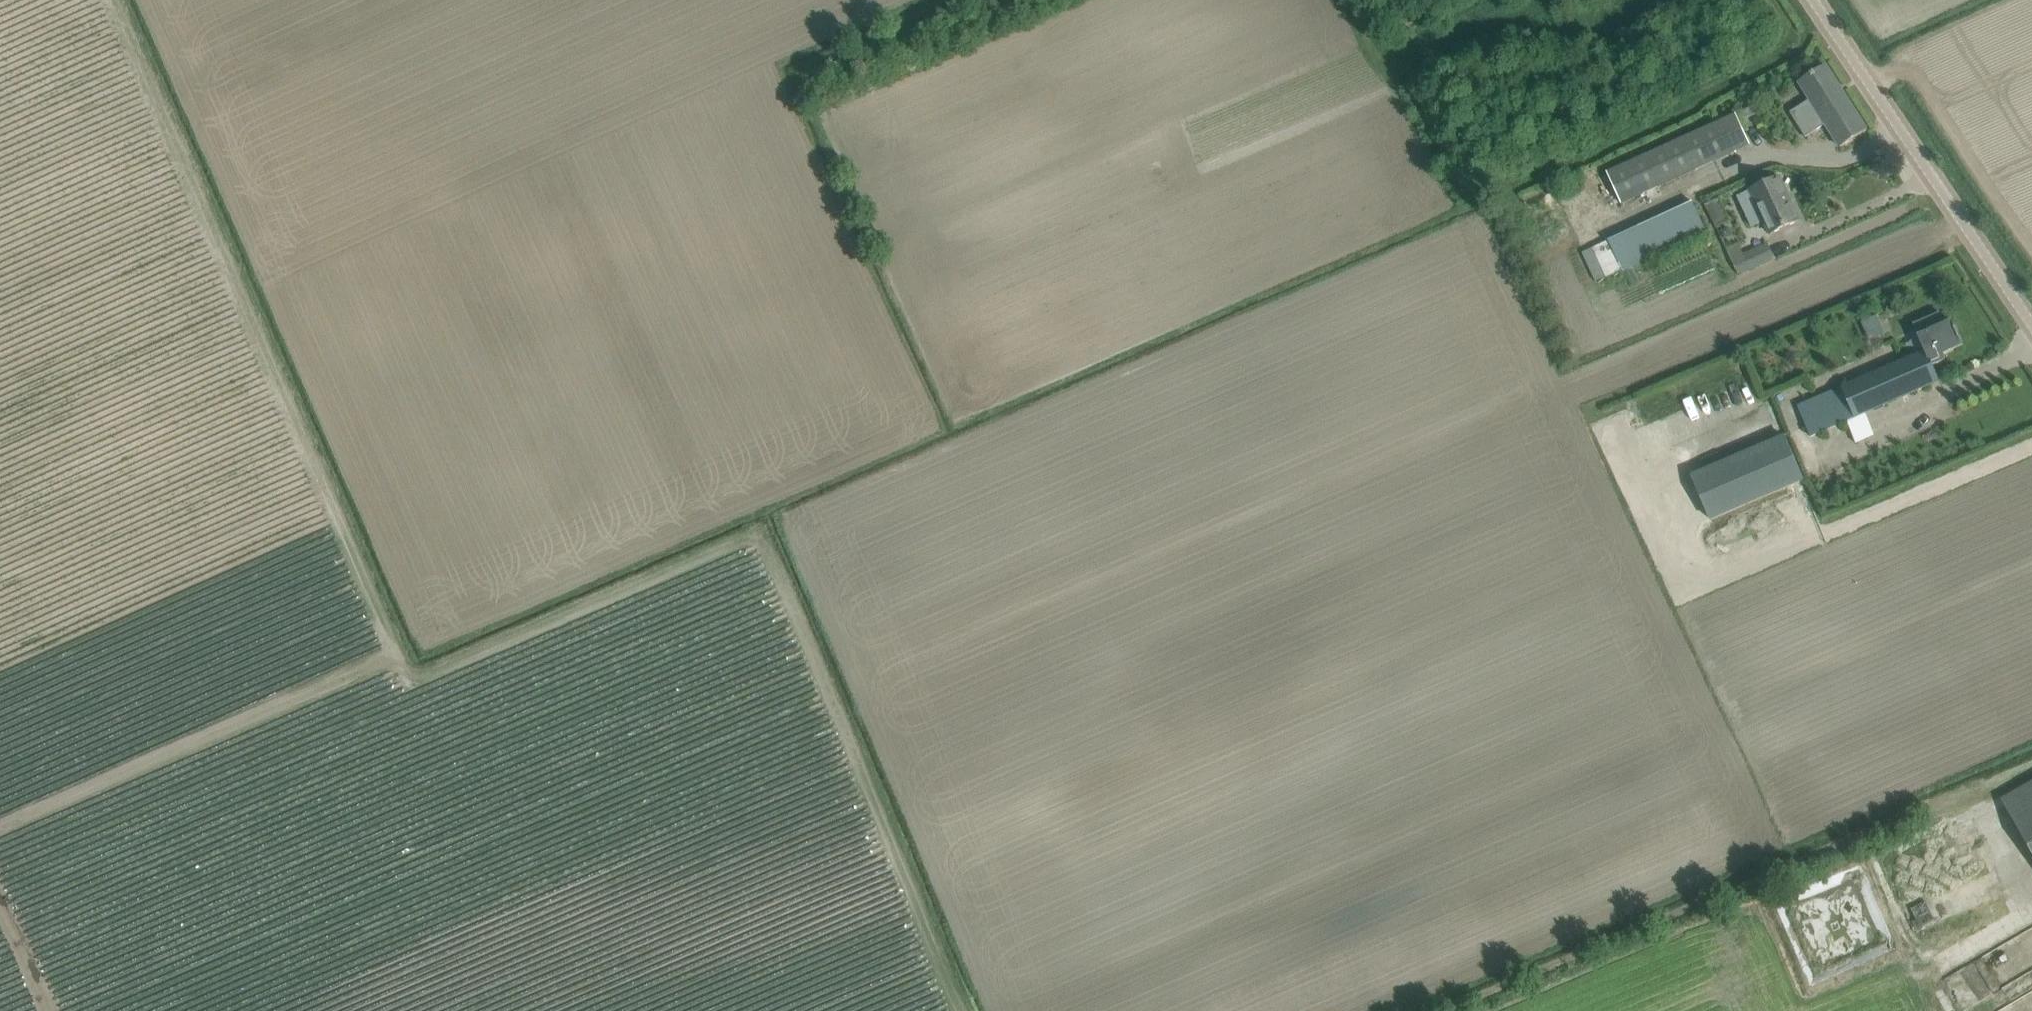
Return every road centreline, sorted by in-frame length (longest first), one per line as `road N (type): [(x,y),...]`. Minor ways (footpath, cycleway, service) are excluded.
road 1 (tertiary): [(2031,324),(1816,0)]

